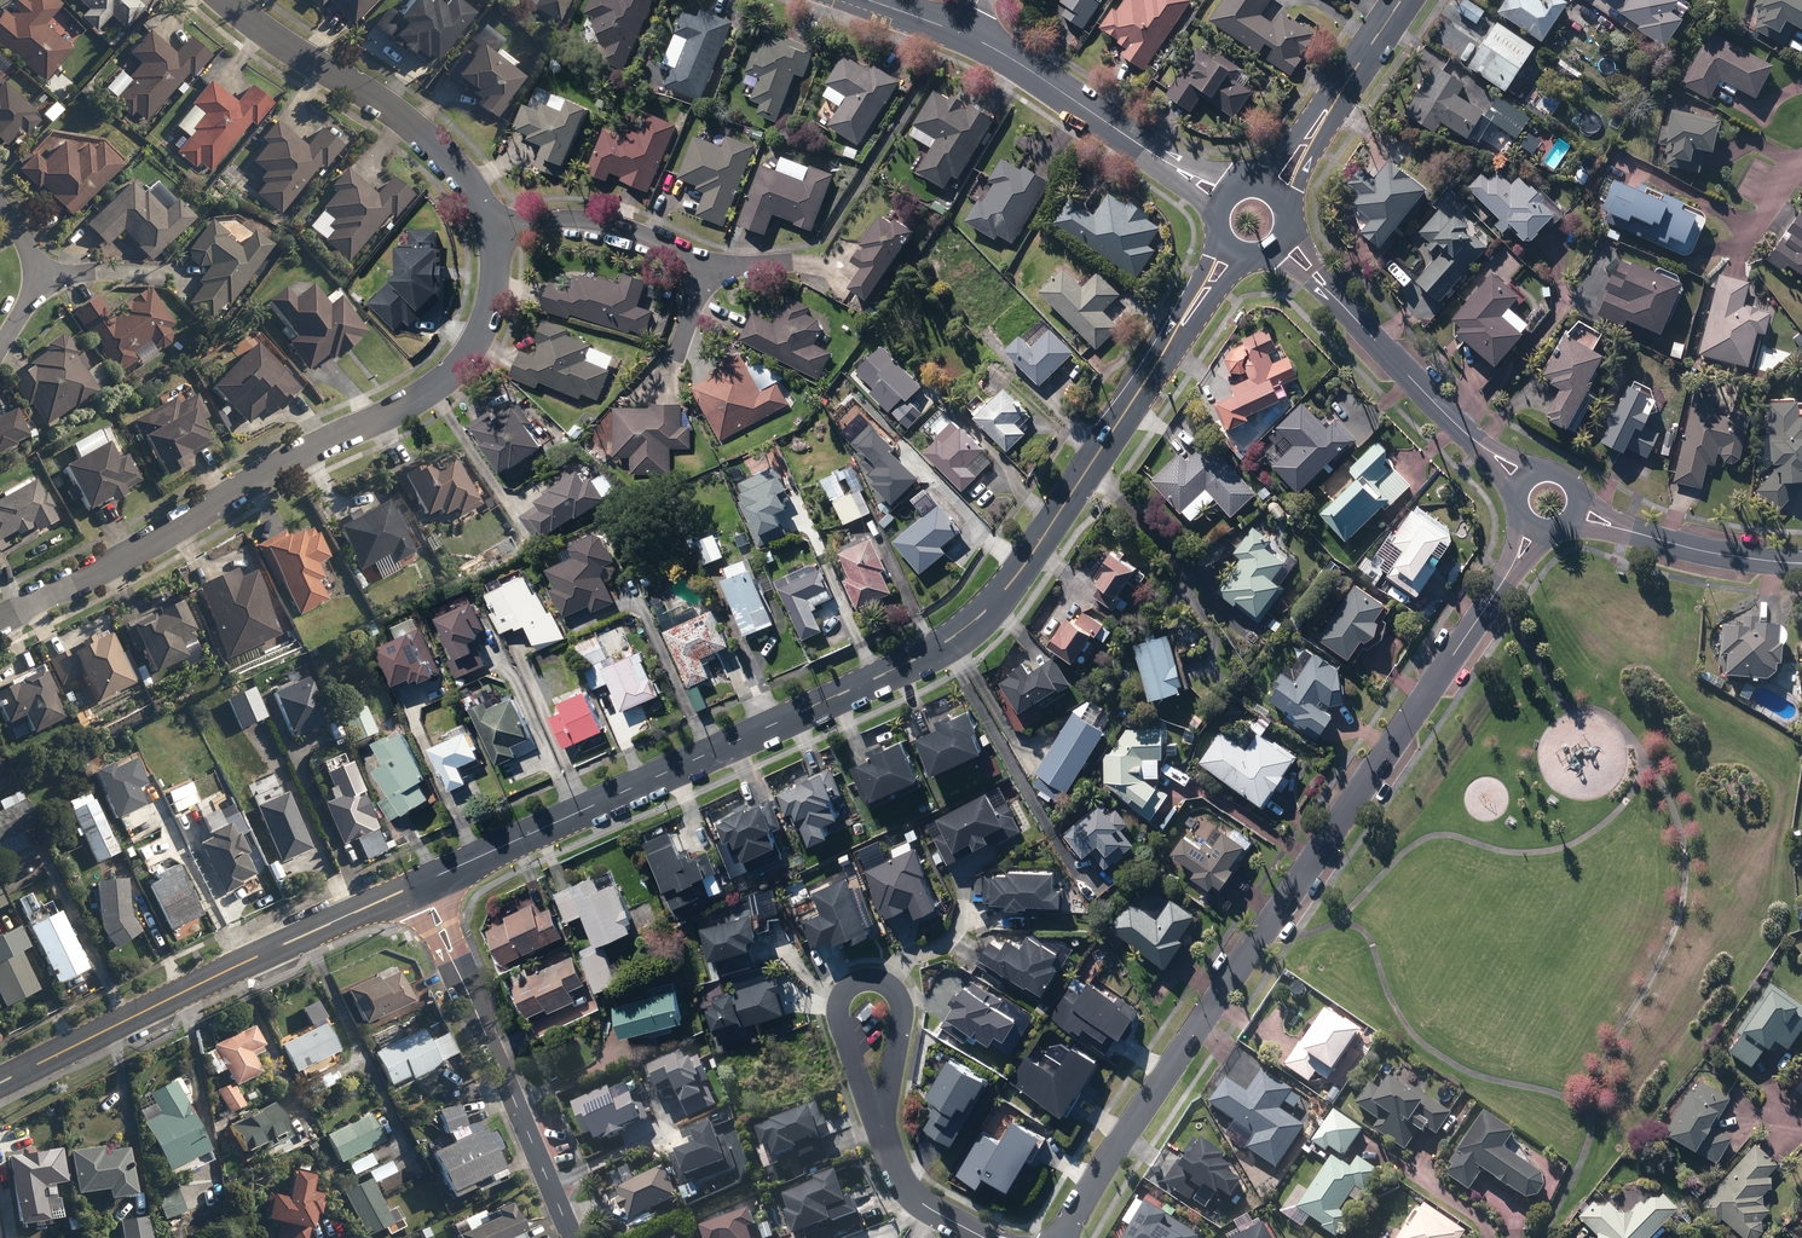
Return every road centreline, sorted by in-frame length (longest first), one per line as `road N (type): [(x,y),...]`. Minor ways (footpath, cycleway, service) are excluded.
road 1 (tertiary): [(434,877),(870,682),(979,619),(1022,567),(1170,344)]
road 2 (residential): [(1062,1237),(1512,568)]
road 3 (residential): [(0,620),(448,380),(490,315),(494,231)]
road 4 (tertiary): [(0,1084),(407,890)]
road 5 (residential): [(225,0),(414,128),(480,200)]
road 6 (residential): [(457,971),(572,1237)]
road 7 (residential): [(957,31),(1166,161)]
road 8 (residential): [(880,1130),(838,1003),(868,979),(888,985),(902,1022)]
road 9 (residential): [(494,231),(583,219),(646,237),(705,268)]
road 10 (residential): [(1489,451),(1338,300)]
road 11 (residential): [(1801,564),(1730,557),(1618,528)]
road 12 (residential): [(984,1237),(916,1199),(880,1130)]
road 13 (tertiary): [(1341,90),(1289,210)]
road 14 (tertiary): [(1170,344),(1220,229)]
road 15 (tertiary): [(1263,182),(1341,90)]

